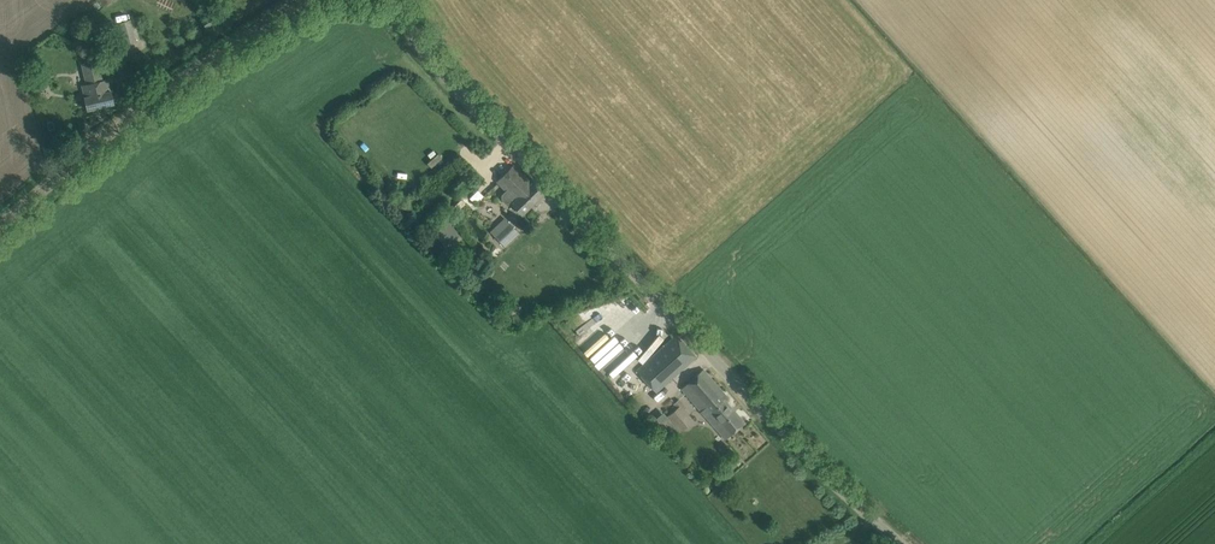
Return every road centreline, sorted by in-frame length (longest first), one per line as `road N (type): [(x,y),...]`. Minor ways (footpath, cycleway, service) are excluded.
road 1 (unclassified): [(899,543),(637,280),(396,0)]
road 2 (unclassified): [(0,226),(137,111),(303,0)]

